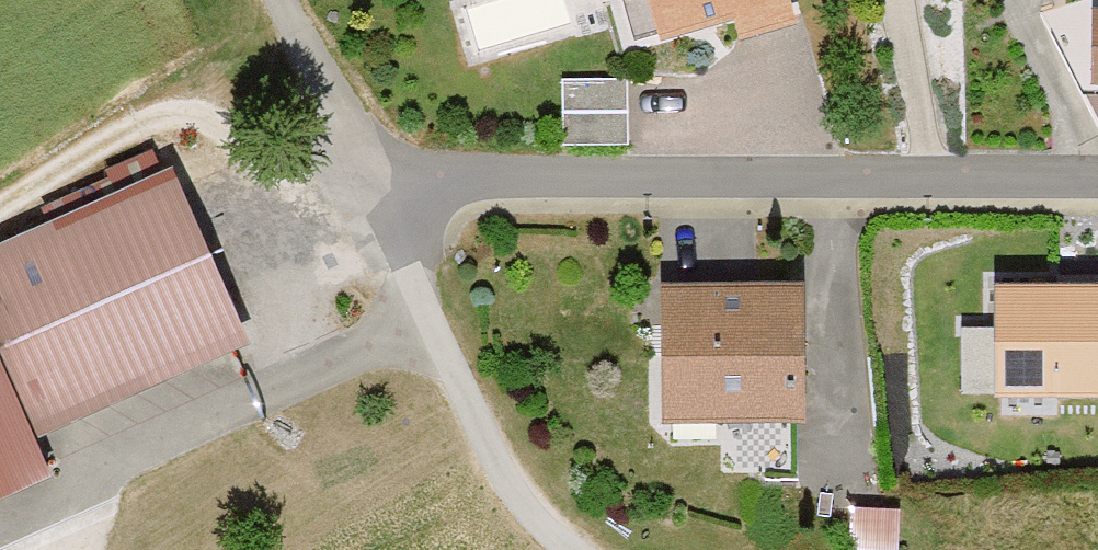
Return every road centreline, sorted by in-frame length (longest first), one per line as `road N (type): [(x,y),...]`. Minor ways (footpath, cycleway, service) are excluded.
road 1 (residential): [(1097,180),(472,176),(408,169)]
road 2 (residential): [(577,549),(521,498),(435,325),(408,248),(402,208),(408,169)]
road 3 (track): [(408,169),(351,128),(281,0)]

